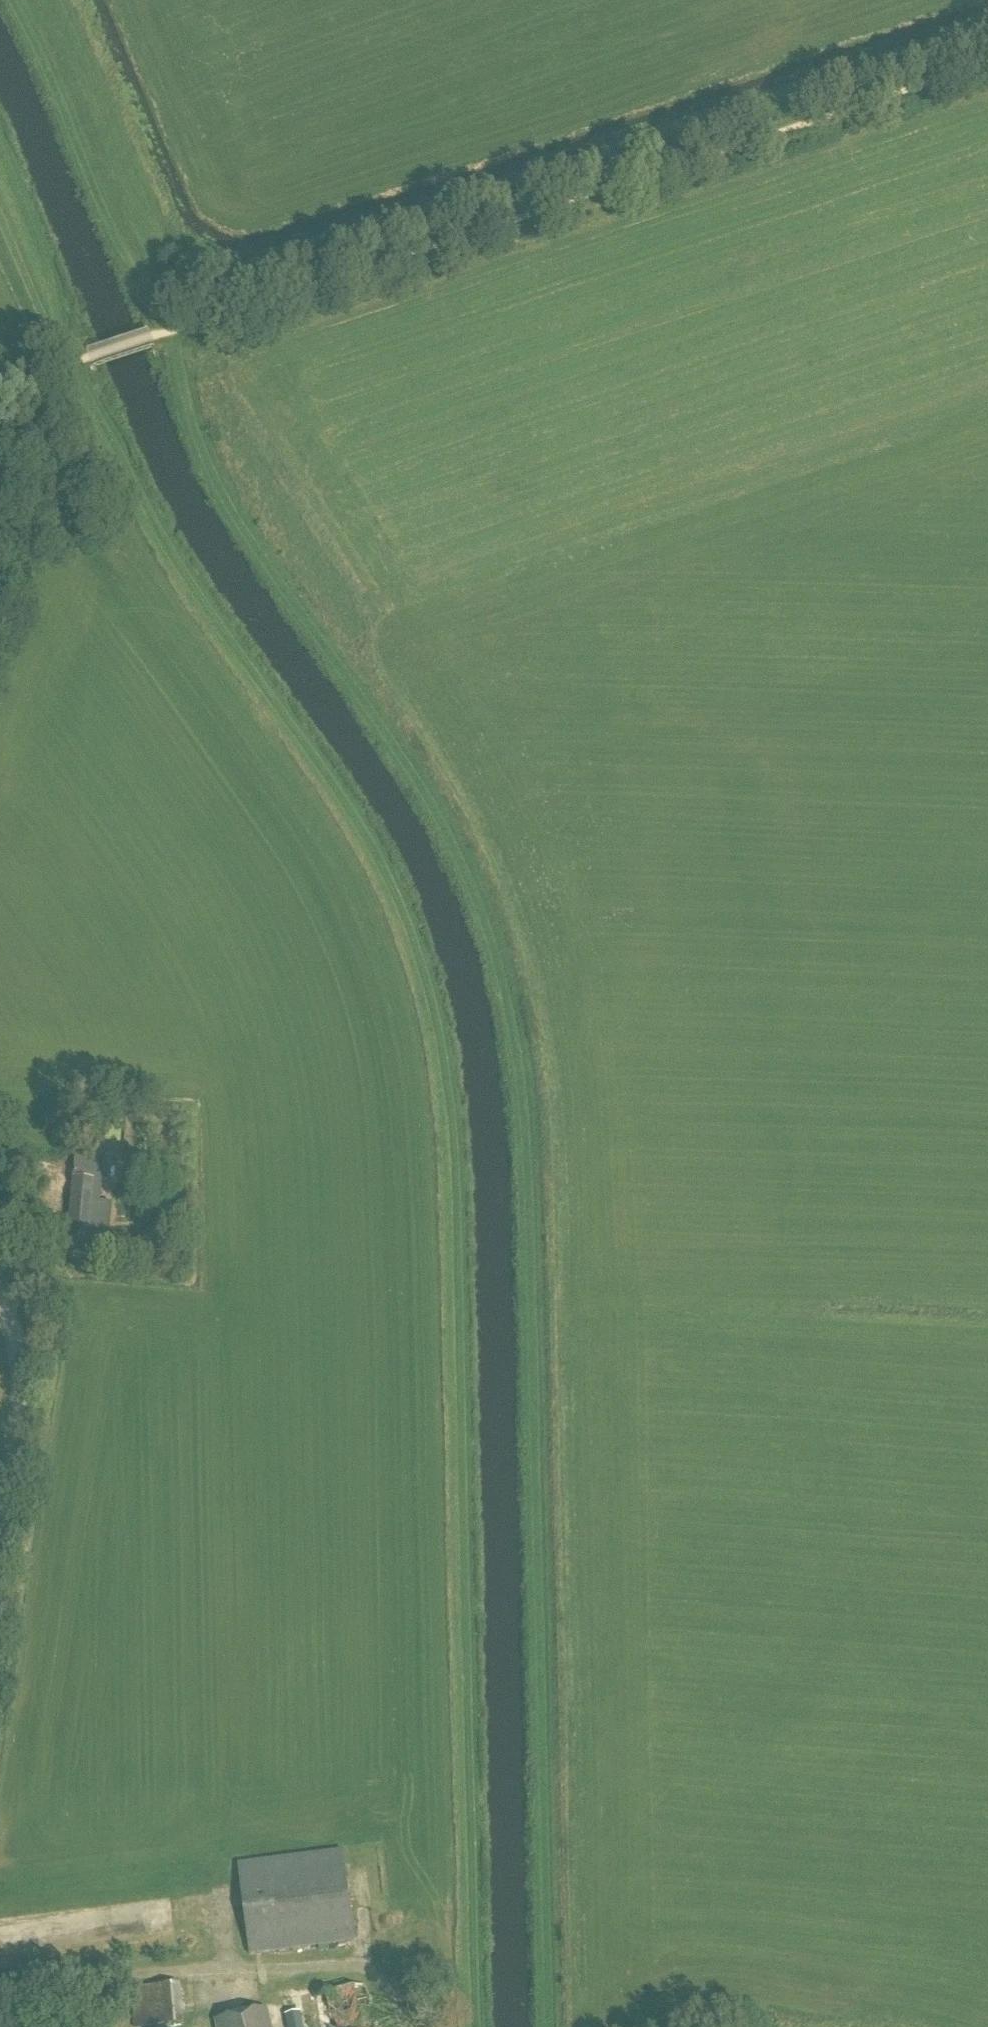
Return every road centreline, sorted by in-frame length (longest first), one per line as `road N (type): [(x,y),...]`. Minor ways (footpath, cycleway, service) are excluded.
road 1 (unclassified): [(0,1532),(17,1376),(0,1305)]

